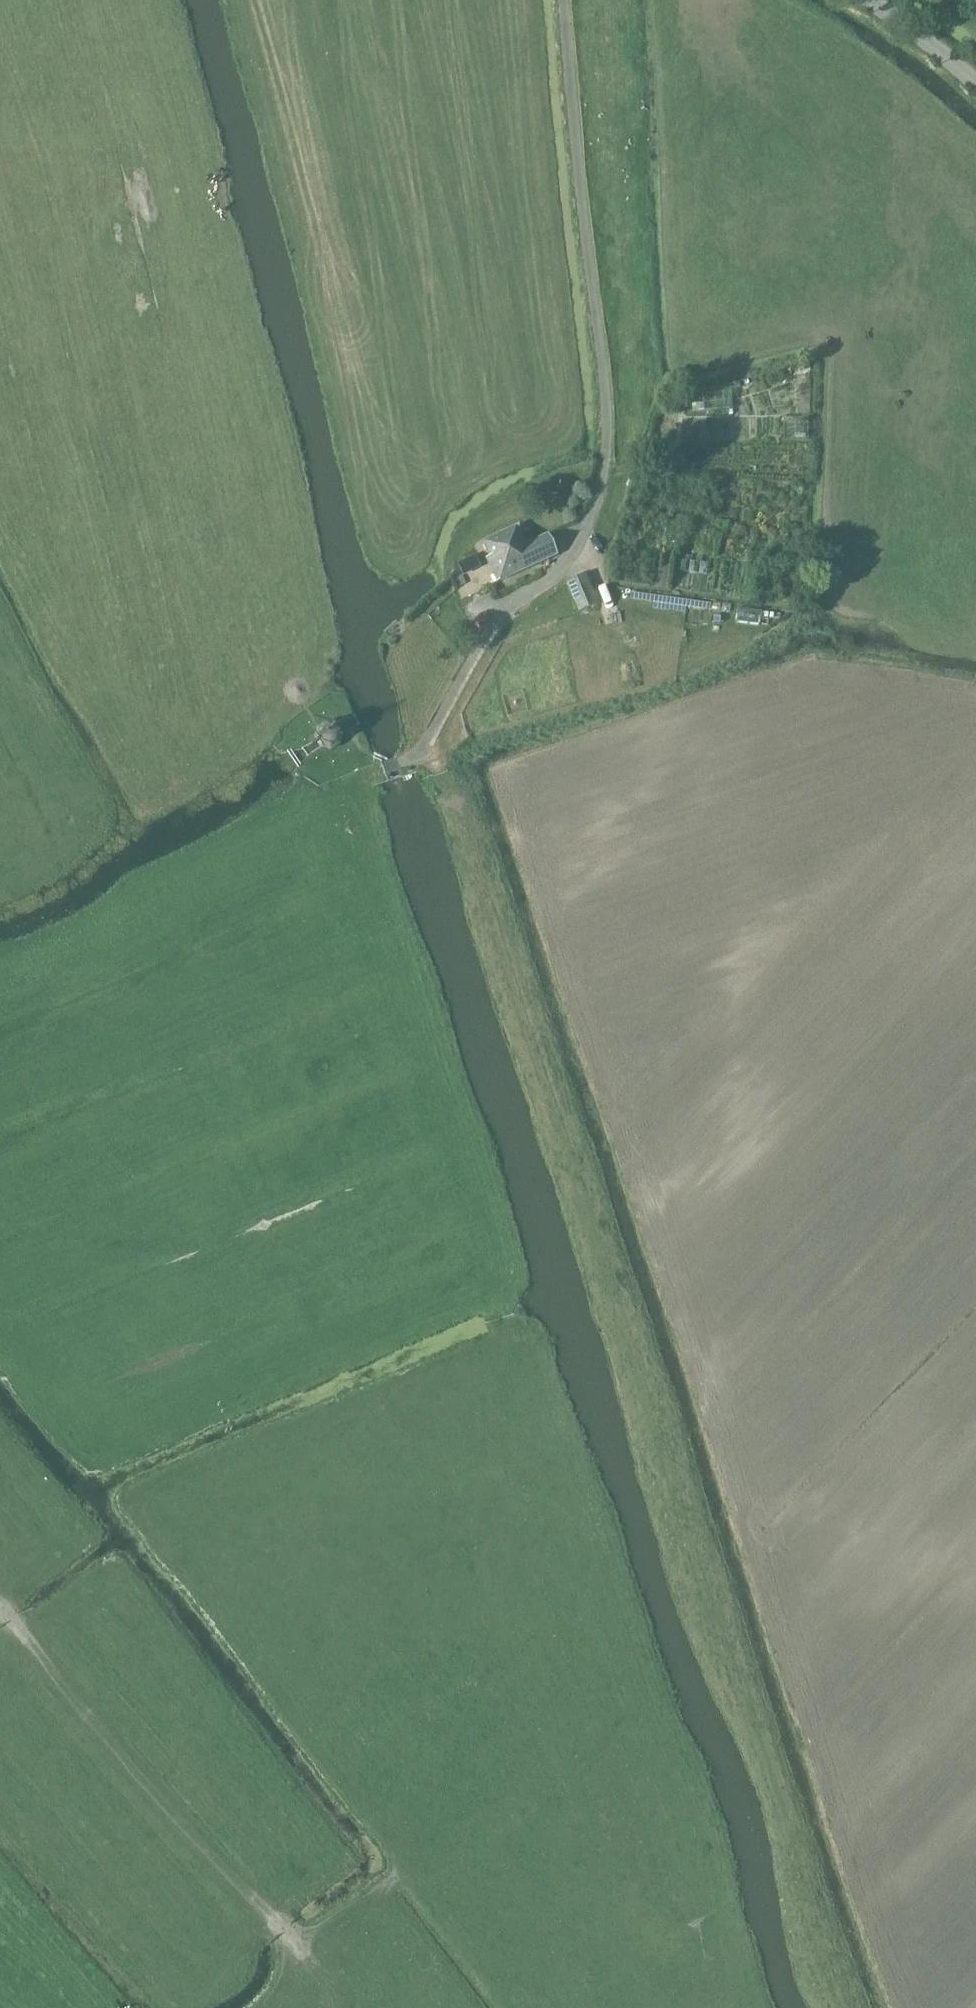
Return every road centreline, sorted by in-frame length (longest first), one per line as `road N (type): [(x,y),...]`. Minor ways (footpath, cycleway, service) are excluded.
road 1 (track): [(753,2007),(514,1356),(362,782),(379,772)]
road 2 (track): [(364,2007),(0,1607)]
road 3 (unclassified): [(975,83),(866,0)]

